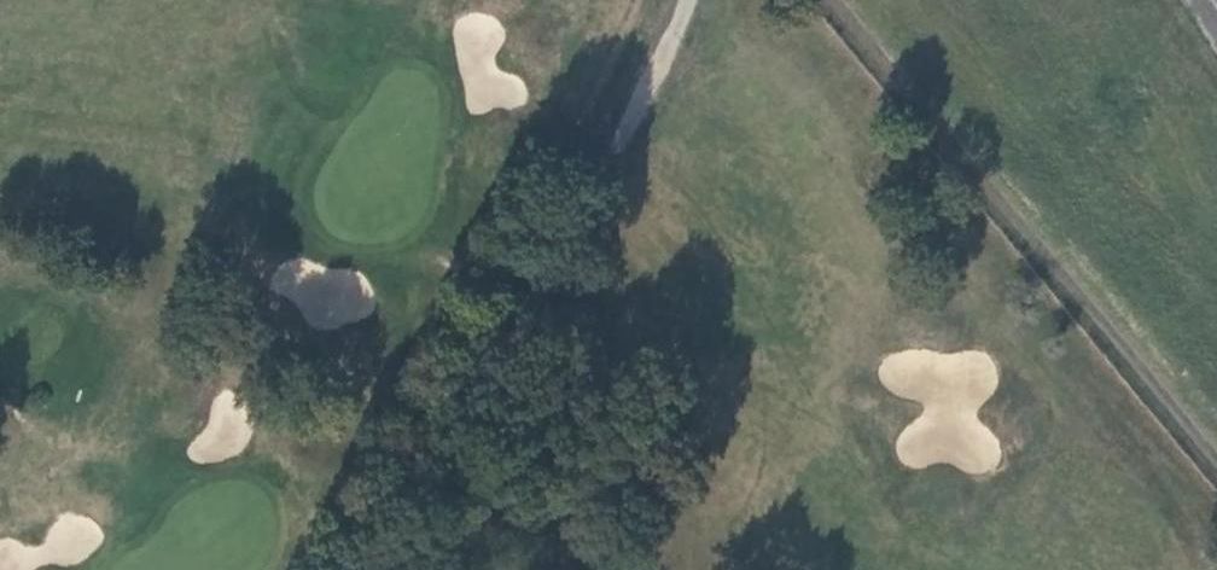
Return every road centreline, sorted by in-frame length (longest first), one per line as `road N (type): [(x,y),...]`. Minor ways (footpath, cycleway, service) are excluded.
road 1 (track): [(688,0),(569,259),(624,569)]
road 2 (track): [(377,569),(521,299),(569,259)]

